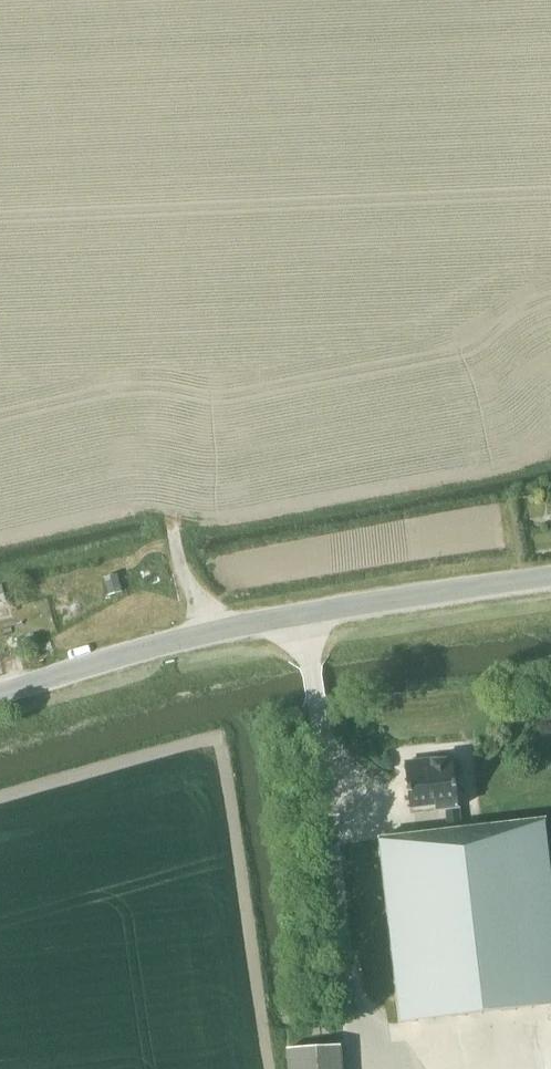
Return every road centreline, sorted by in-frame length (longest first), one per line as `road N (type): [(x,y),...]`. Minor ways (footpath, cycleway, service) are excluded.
road 1 (tertiary): [(0,694),(217,632),(550,577)]

